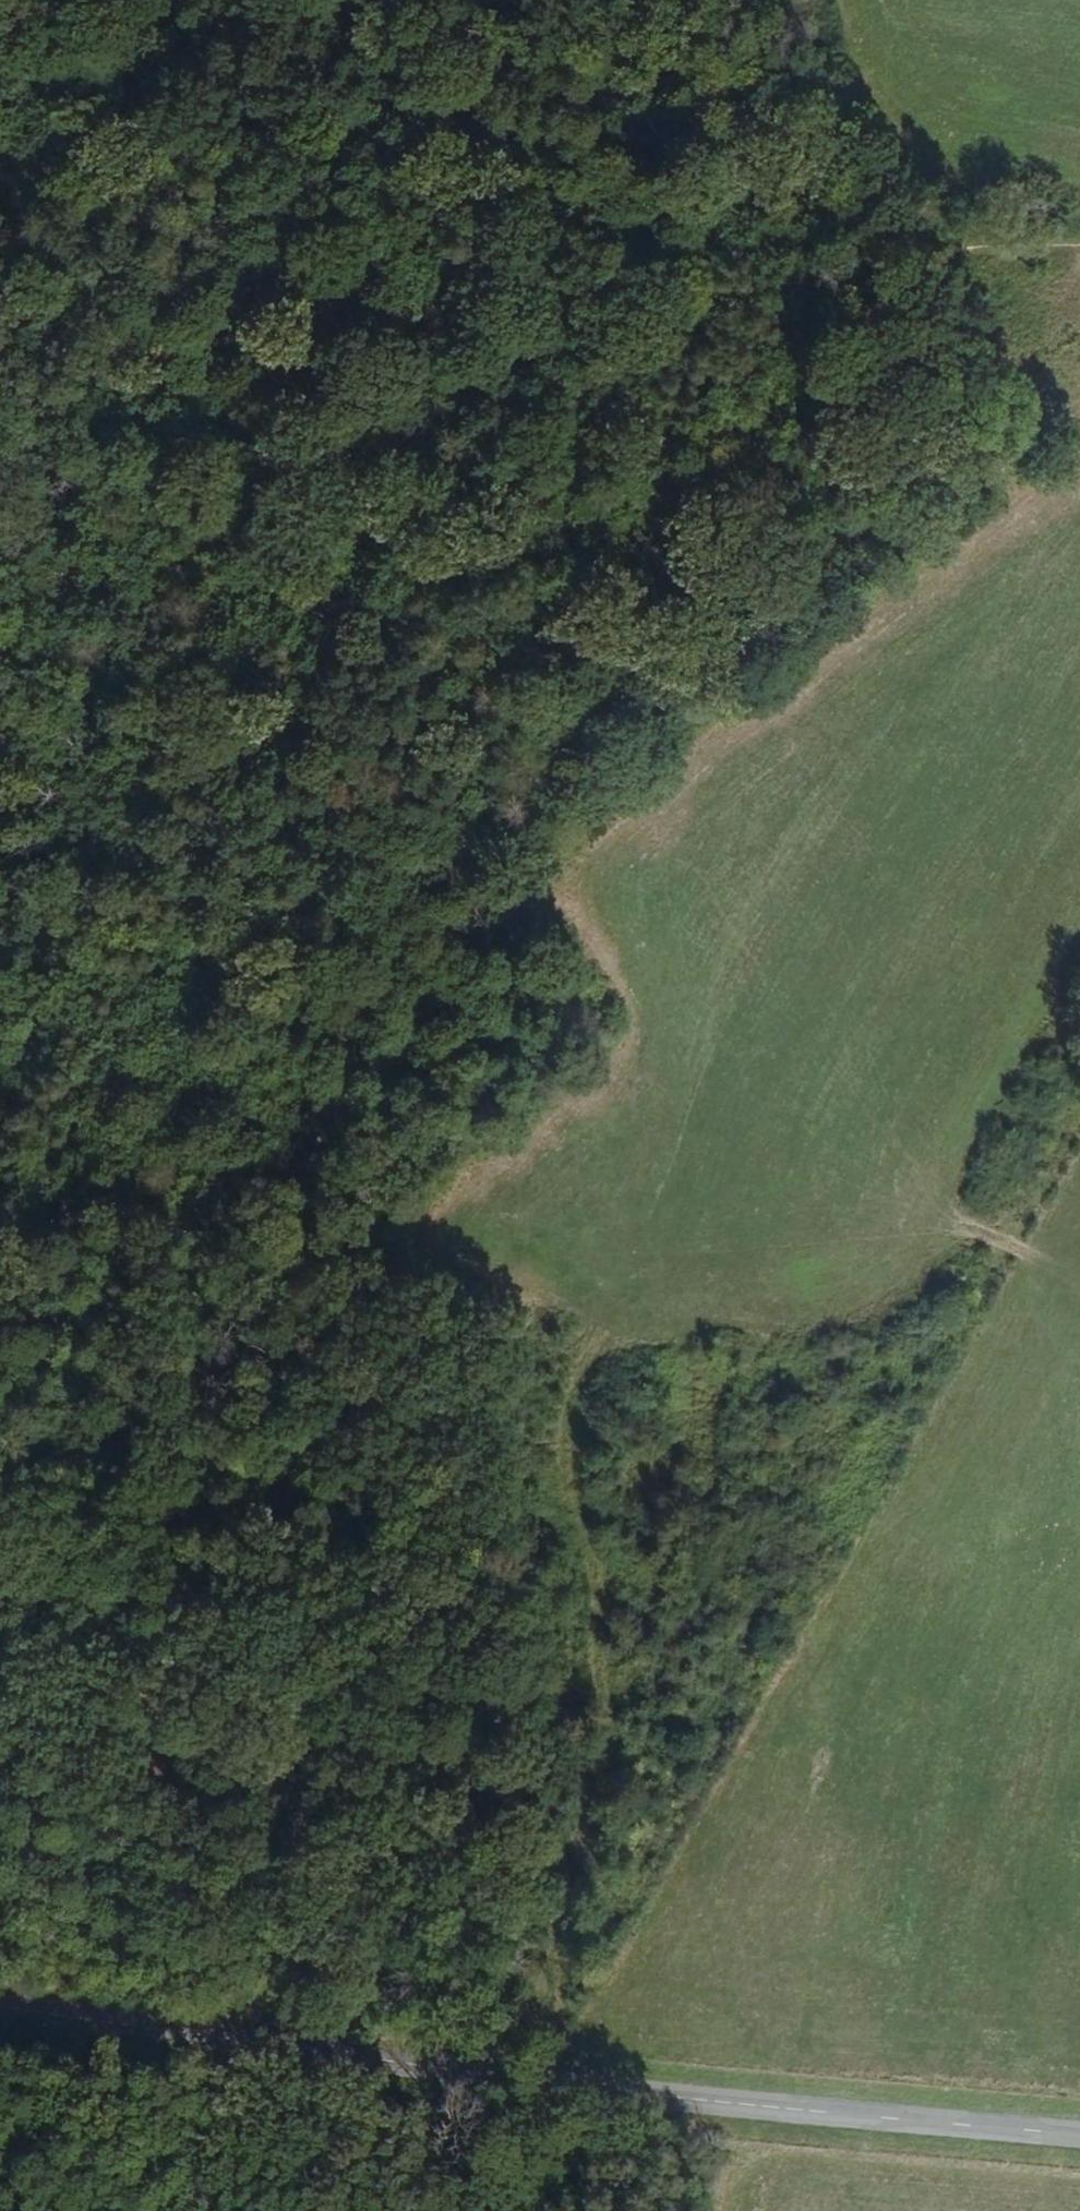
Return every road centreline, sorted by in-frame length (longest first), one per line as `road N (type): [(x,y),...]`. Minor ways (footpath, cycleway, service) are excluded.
road 1 (secondary): [(1079,2134),(806,2112),(0,1993)]
road 2 (track): [(0,1041),(92,851),(0,359)]
road 3 (track): [(0,145),(30,0)]

